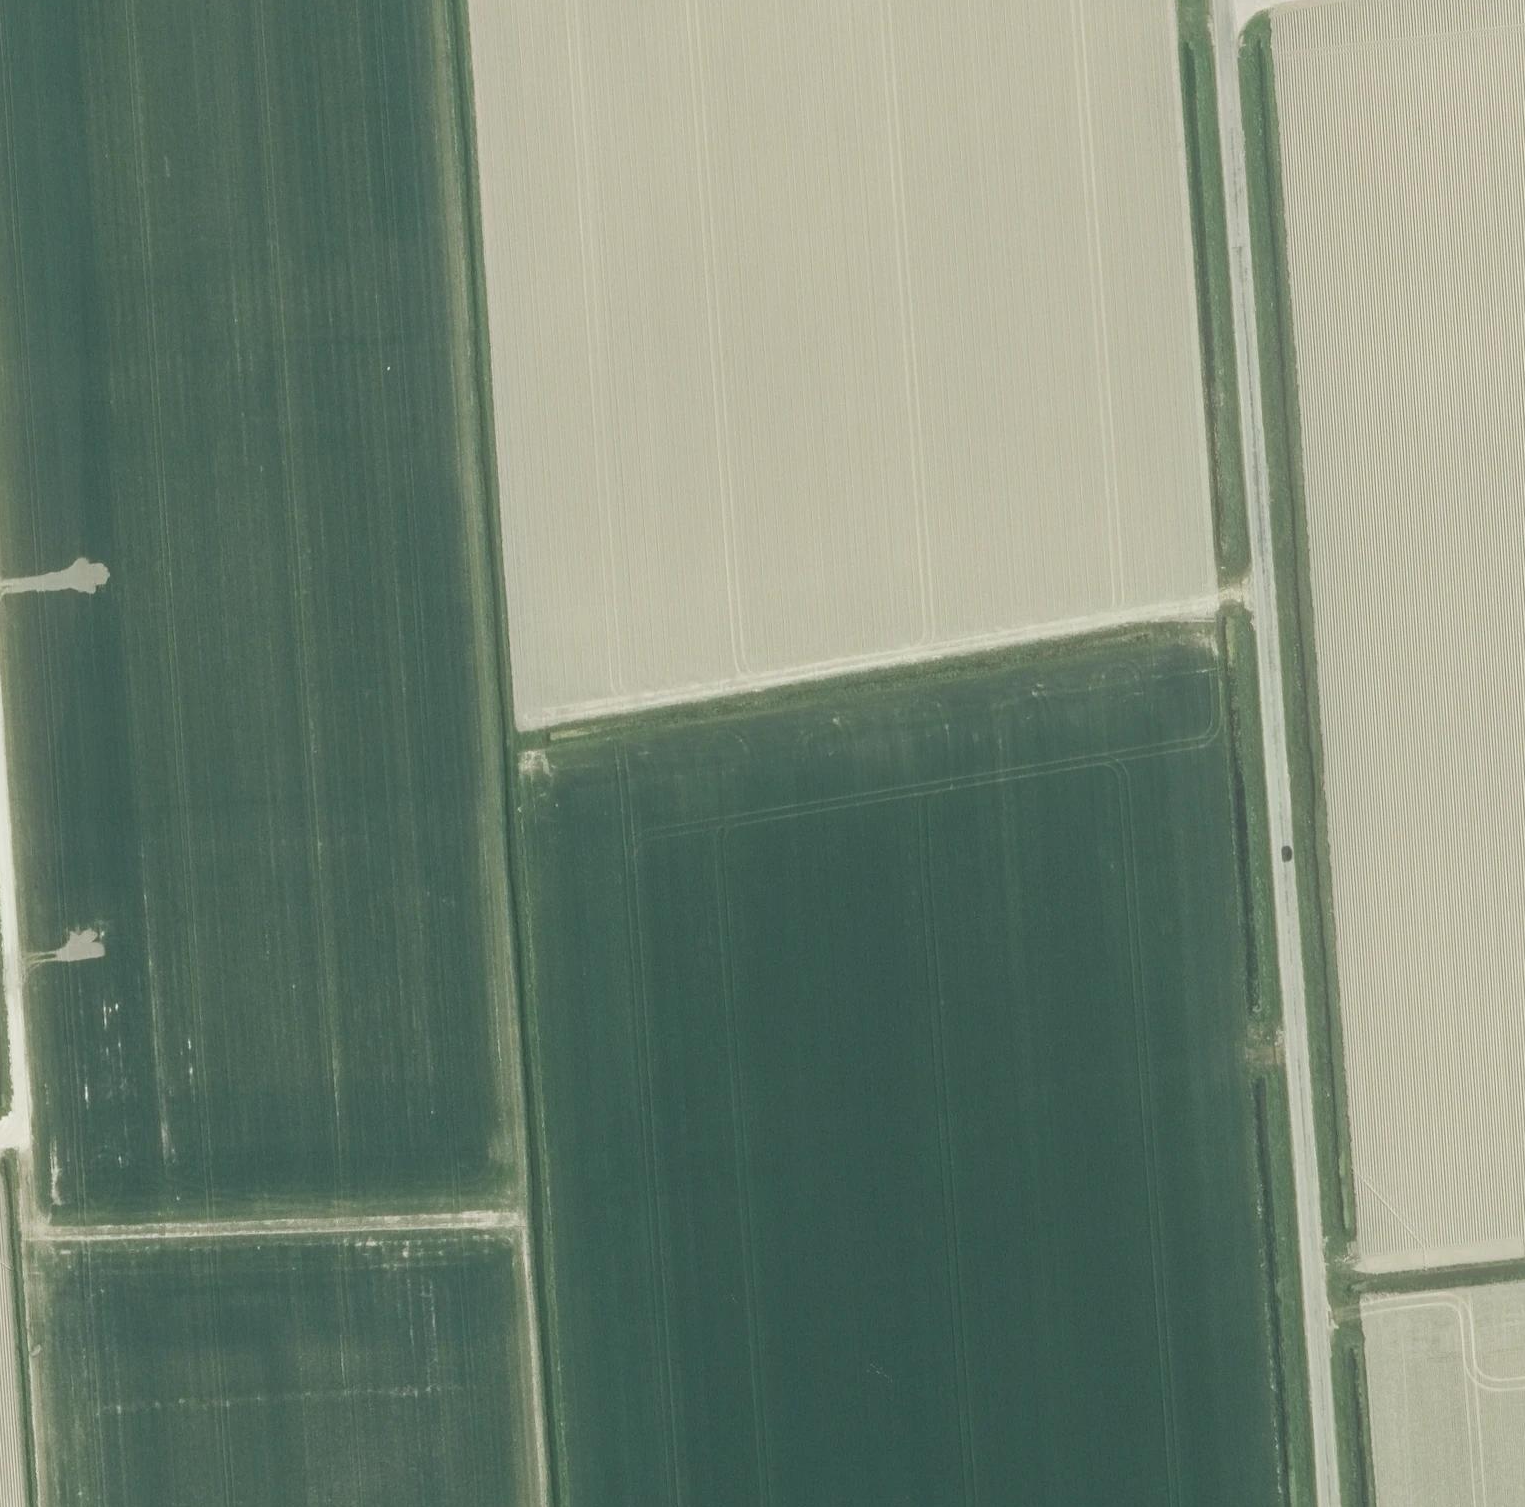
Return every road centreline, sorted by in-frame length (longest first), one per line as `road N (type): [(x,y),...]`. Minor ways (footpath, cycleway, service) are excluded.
road 1 (tertiary): [(1329,1506),(1222,0)]

